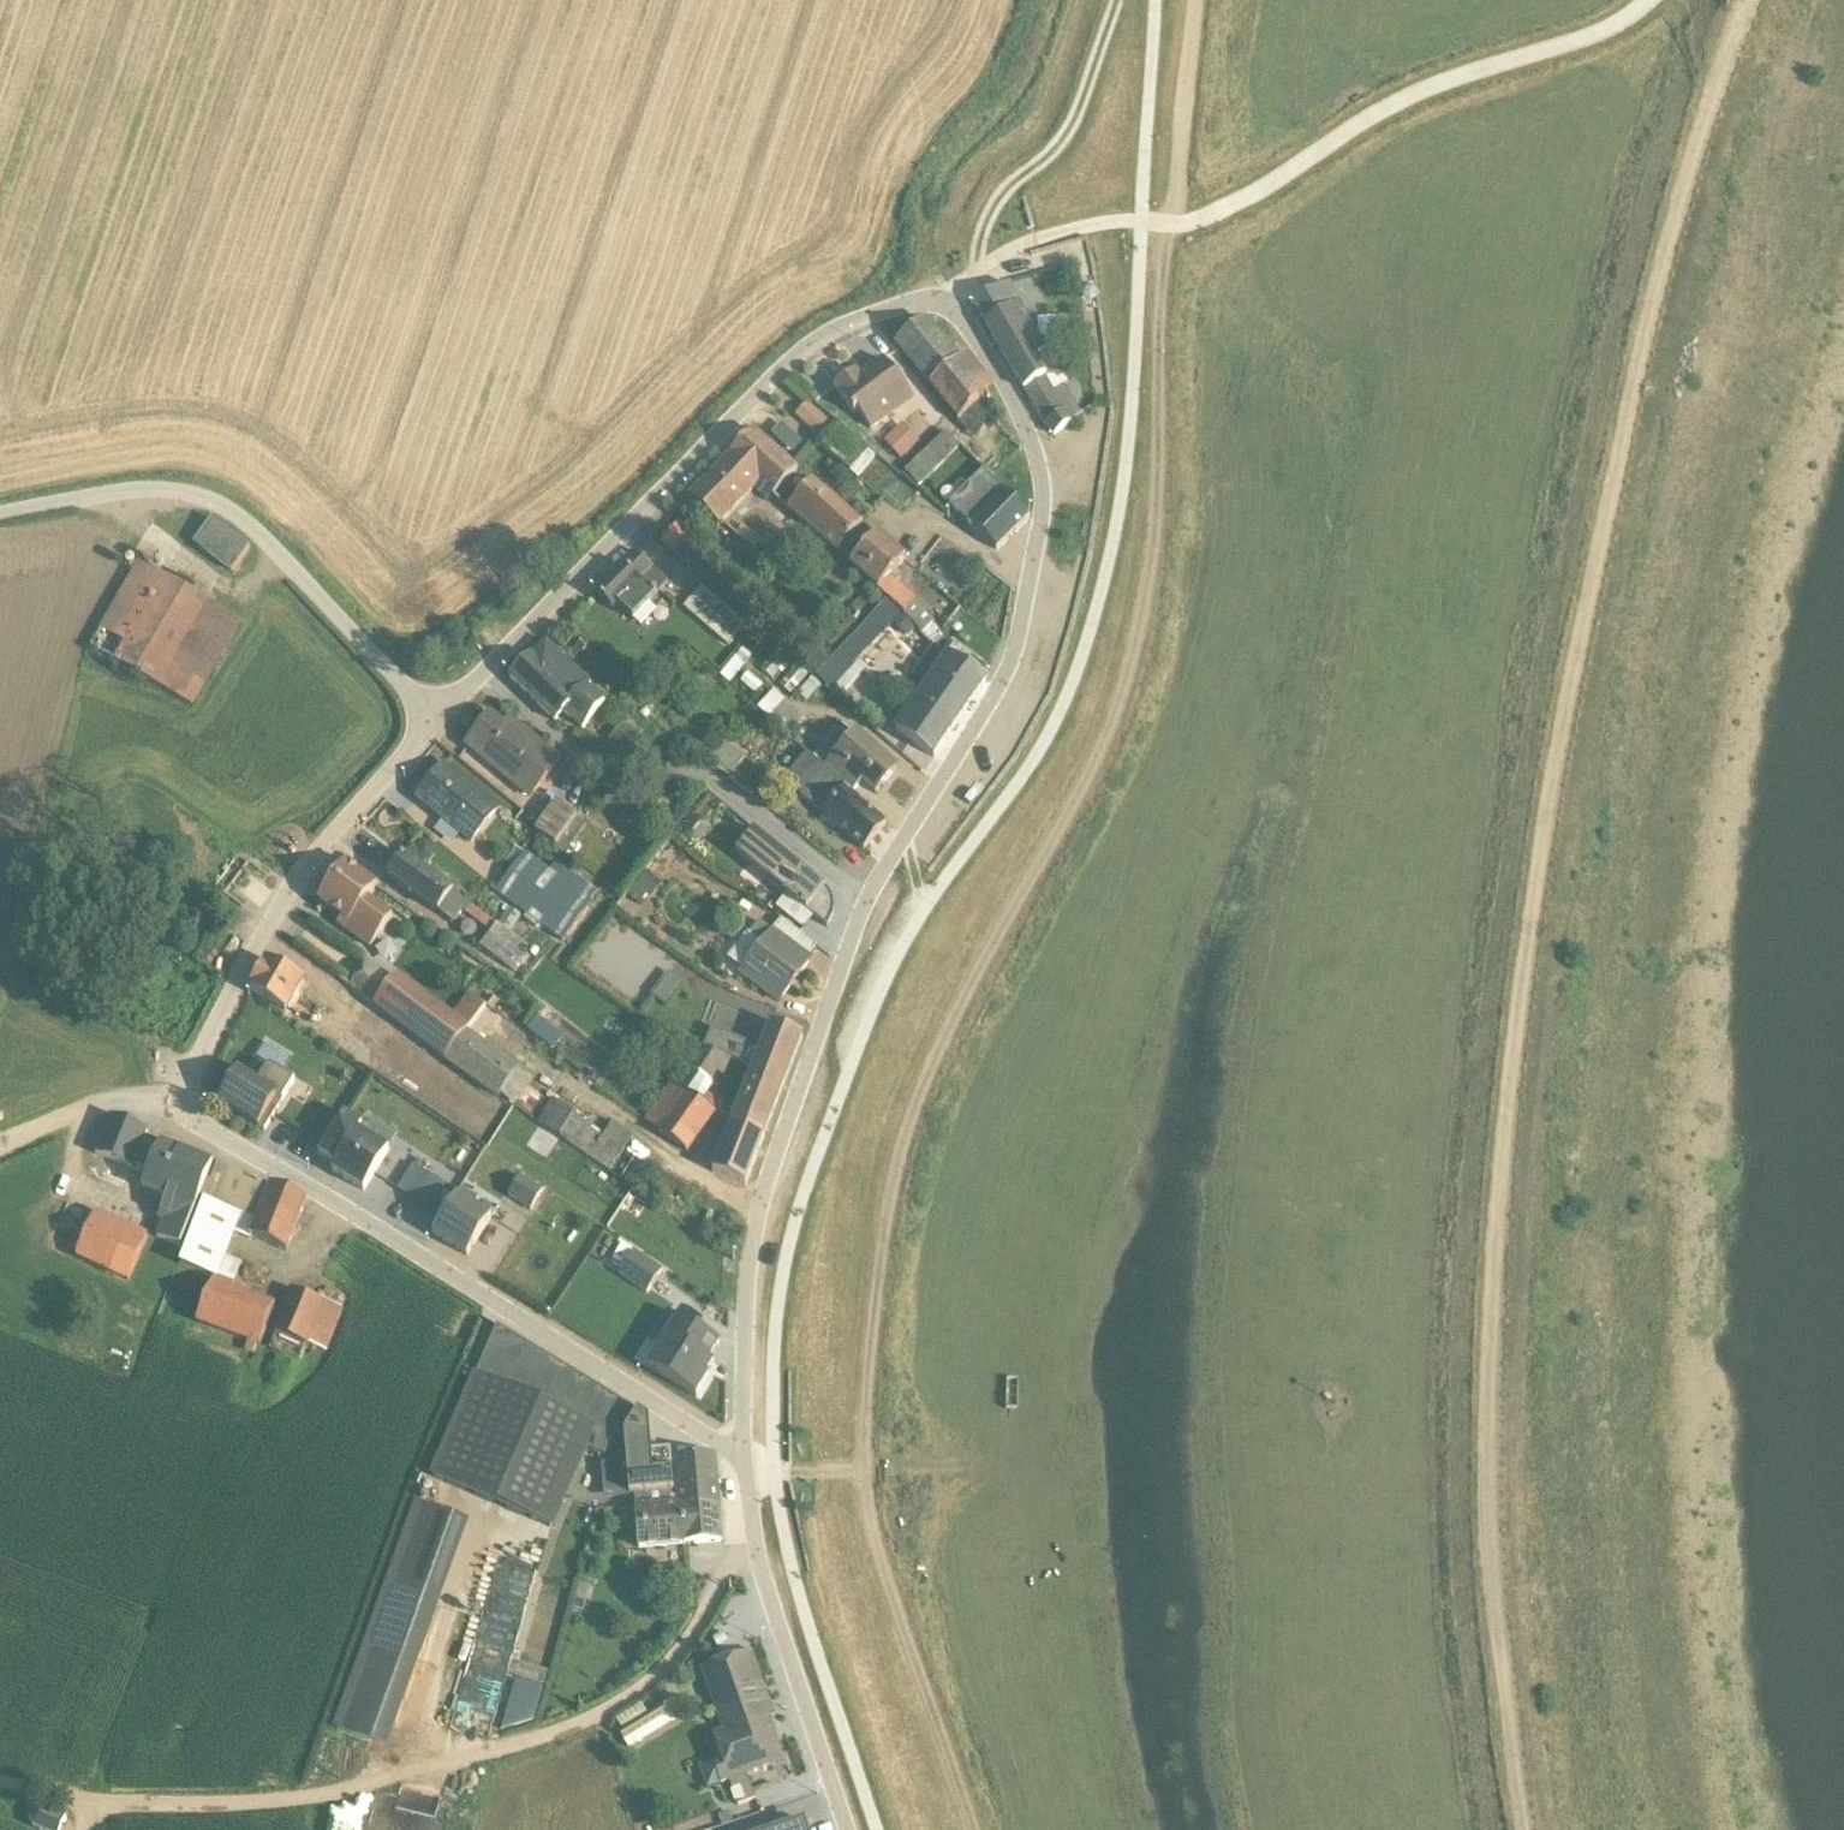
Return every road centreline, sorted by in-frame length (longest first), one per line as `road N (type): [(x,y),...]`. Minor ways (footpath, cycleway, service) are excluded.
road 1 (track): [(1711,97),(1680,189),(1598,553),(1504,1122),(1489,1488),(1510,1760),(1523,1829)]
road 2 (track): [(972,1829),(871,1538),(864,1479),(874,1320),(896,1161),(938,1062),(1093,779),(1124,699),(1145,615),(1164,262),(1174,229)]
road 3 (residential): [(435,731),(316,864),(198,1068),(187,1100),(191,1122),(211,1144),(744,1466)]
road 4 (track): [(756,1560),(721,1585),(689,1650),(664,1679),(628,1708),(567,1738),(287,1806),(91,1813)]
road 5 (unclassified): [(866,908),(1009,676),(1039,536),(1042,492),(1014,408),(961,320),(941,312)]
road 6 (residential): [(941,312),(834,339),(791,374),(482,685)]
road 7 (unclassified): [(744,1466),(751,1261),(866,908)]
road 8 (unclassified): [(435,731),(235,519),(177,501),(126,499),(0,524)]
road 9 (residential): [(866,908),(704,786),(628,777),(582,761),(482,685)]
road 10 (unclassified): [(847,1829),(756,1560),(744,1466)]
road 11 (track): [(1201,0),(1174,229)]
road 12 (unclassified): [(1140,229),(1081,238),(1014,261),(941,312)]
road 13 (track): [(0,1154),(105,1113),(187,1100)]

